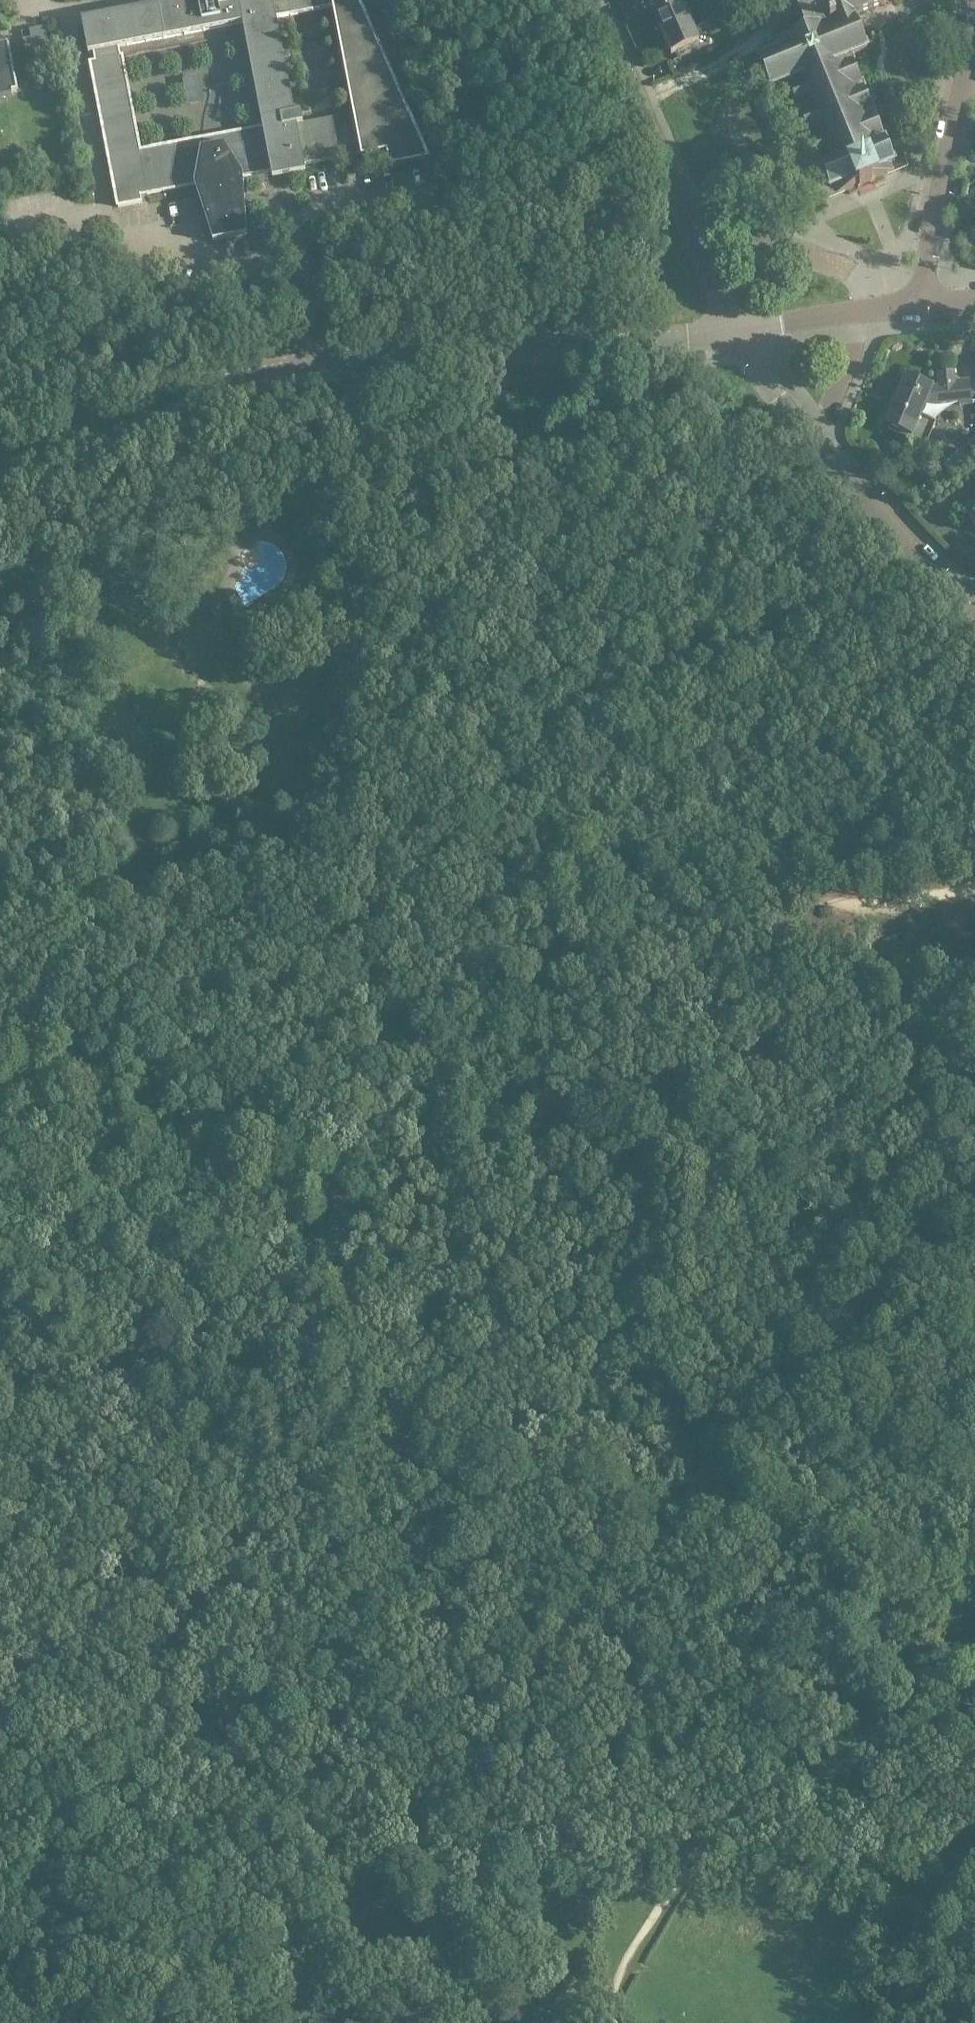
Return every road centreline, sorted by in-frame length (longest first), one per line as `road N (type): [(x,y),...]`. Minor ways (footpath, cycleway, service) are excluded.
road 1 (tertiary): [(0,458),(159,401),(273,373),(735,335)]
road 2 (residential): [(915,305),(974,29)]
road 3 (residential): [(691,230),(590,0)]
road 4 (residential): [(915,305),(739,229),(691,230)]
road 5 (tertiary): [(974,614),(812,442)]
road 6 (residential): [(812,442),(863,313)]
road 7 (tertiary): [(812,442),(735,335)]
road 8 (residential): [(735,335),(863,313)]

